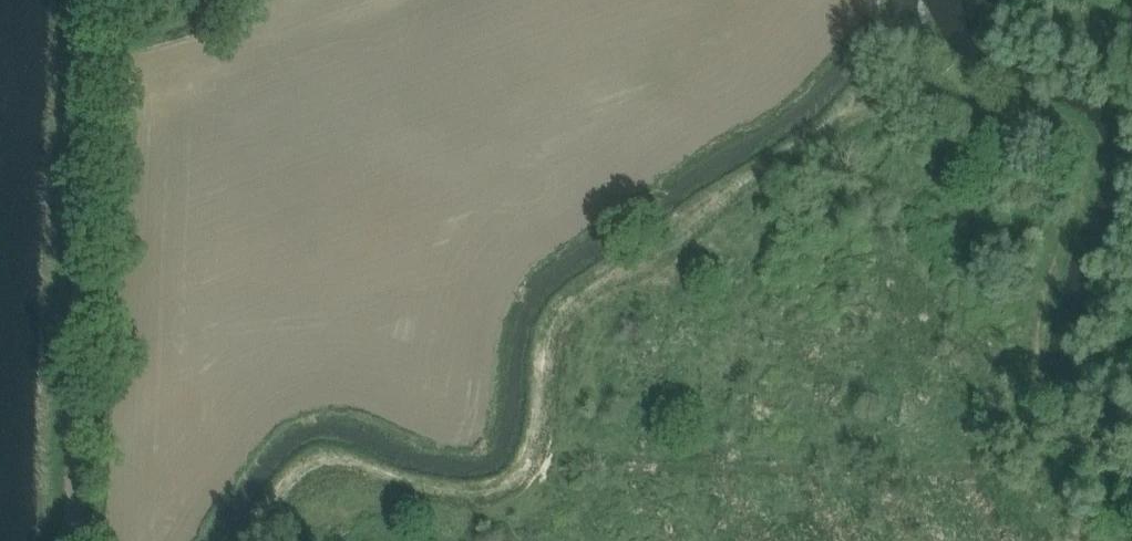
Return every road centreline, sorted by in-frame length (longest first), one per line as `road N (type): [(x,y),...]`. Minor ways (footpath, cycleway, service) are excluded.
road 1 (unclassified): [(64,540),(78,0)]

